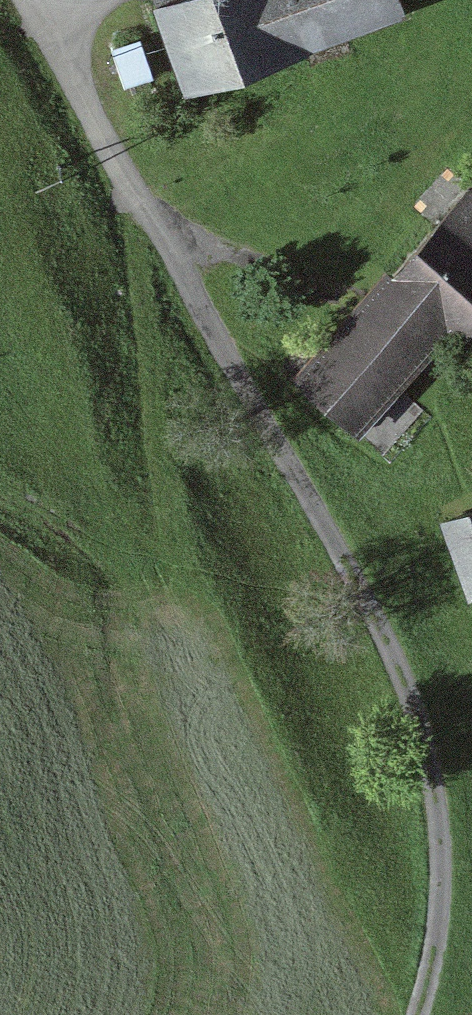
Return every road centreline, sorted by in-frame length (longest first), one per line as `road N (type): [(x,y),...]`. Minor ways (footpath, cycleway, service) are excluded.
road 1 (track): [(49,41),(421,728),(427,926),(407,1014)]
road 2 (track): [(150,228),(179,440),(181,545),(163,570),(129,558),(0,455)]

